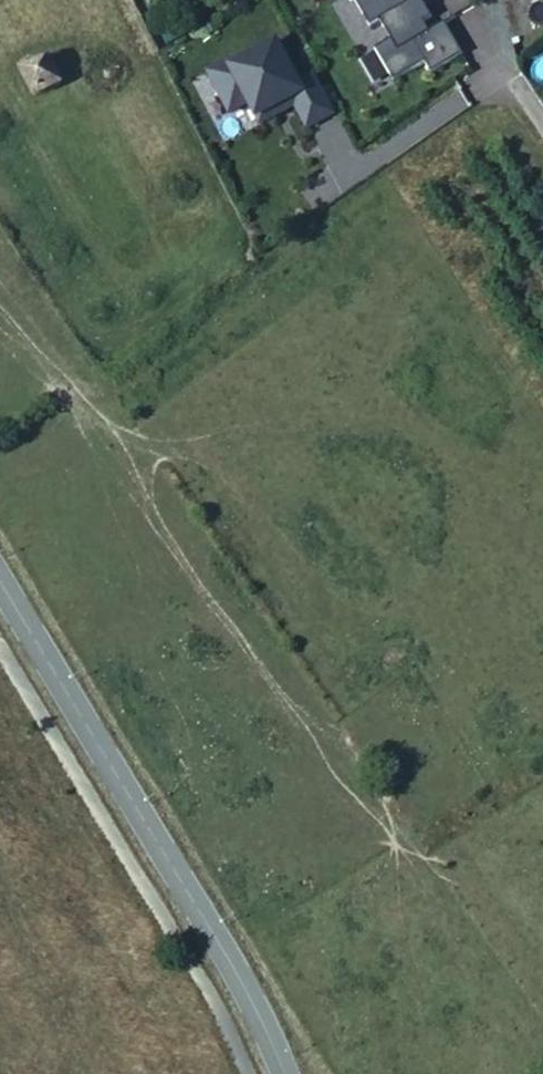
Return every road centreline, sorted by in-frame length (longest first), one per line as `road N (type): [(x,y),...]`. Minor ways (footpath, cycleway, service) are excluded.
road 1 (unclassified): [(0,580),(257,1006),(282,1073)]

